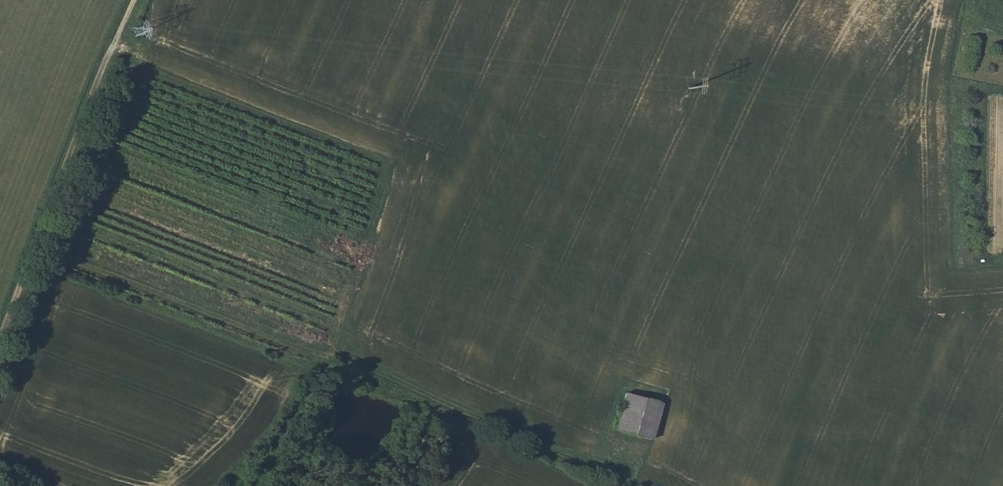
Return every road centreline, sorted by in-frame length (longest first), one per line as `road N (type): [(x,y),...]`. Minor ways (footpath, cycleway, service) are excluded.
road 1 (track): [(133,0),(0,337)]

